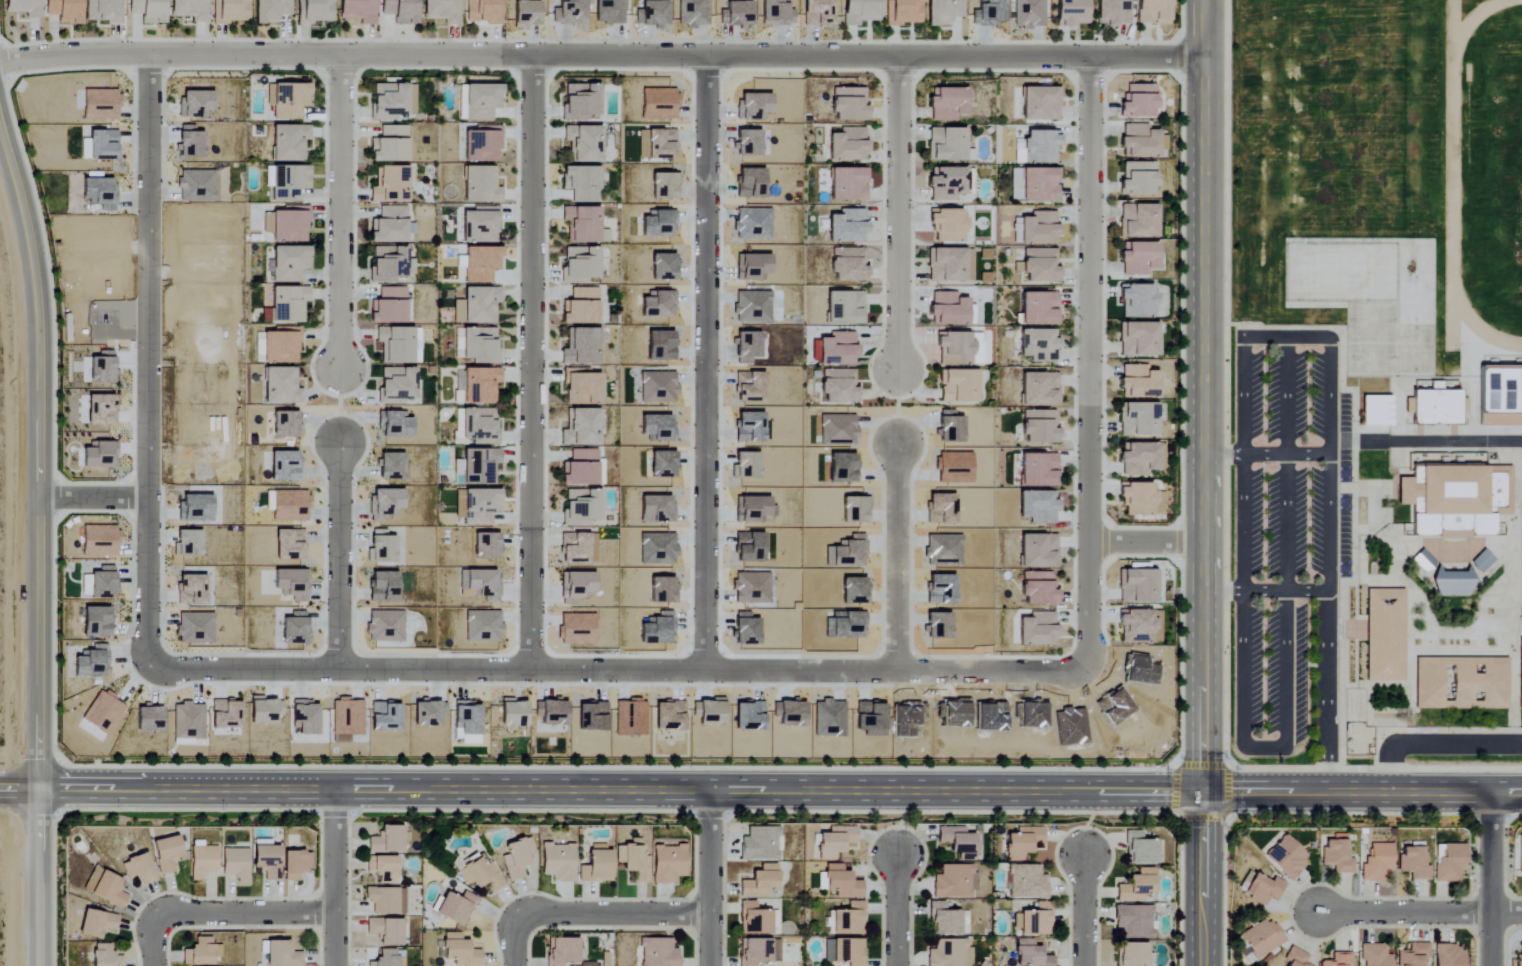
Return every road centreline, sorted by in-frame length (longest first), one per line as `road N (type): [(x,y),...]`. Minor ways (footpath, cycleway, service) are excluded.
road 1 (tertiary): [(40,787),(1521,792)]
road 2 (residential): [(0,63),(1202,57)]
road 3 (tertiary): [(1202,965),(1202,0)]
road 4 (residential): [(153,668),(1075,673)]
road 5 (tertiary): [(39,965),(37,296),(0,124)]
road 6 (residential): [(1091,57),(1091,650),(1075,673)]
road 7 (residential): [(707,57),(705,671)]
road 8 (residential): [(531,670),(532,57)]
road 9 (residential): [(149,57),(153,668)]
road 10 (residential): [(898,57),(897,372)]
road 11 (residential): [(339,57),(339,368)]
road 12 (residential): [(340,669),(338,442)]
road 13 (residential): [(899,672),(898,448)]
road 14 (residential): [(1317,912),(1521,913)]
road 15 (residential): [(710,915),(526,915)]
road 16 (residential): [(333,914),(175,915),(157,924)]
road 17 (residential): [(333,788),(333,965)]
road 18 (residential): [(711,792),(710,965)]
road 19 (residential): [(1489,965),(1489,792)]

